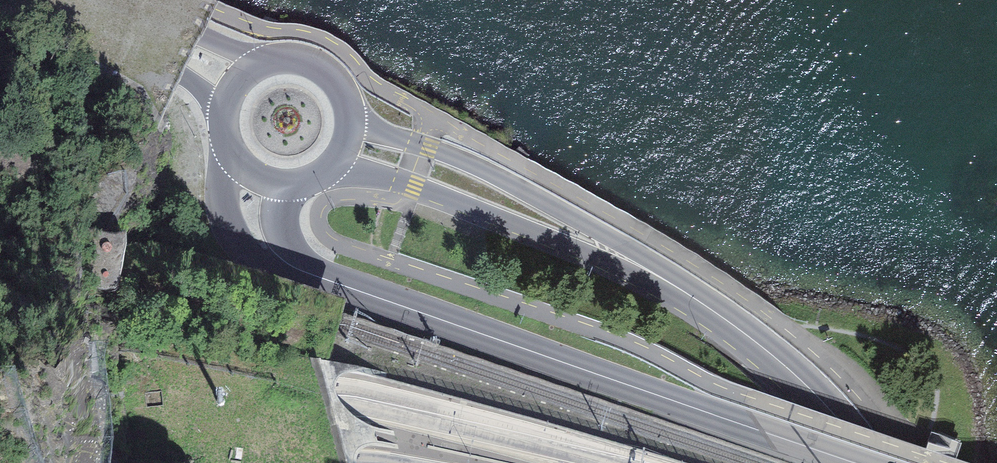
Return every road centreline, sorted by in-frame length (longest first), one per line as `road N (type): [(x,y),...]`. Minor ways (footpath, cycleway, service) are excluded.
road 1 (motorway): [(636,462),(0,326)]
road 2 (secondary): [(856,462),(341,285)]
road 3 (primary): [(708,307),(639,252),(473,163),(385,133),(347,104)]
road 4 (primary): [(318,177),(351,172),(416,185),(708,307)]
road 5 (motorway): [(344,462),(0,419)]
road 6 (primary): [(708,307),(815,393),(868,462)]
road 7 (secondary): [(227,145),(226,206),(245,244),(268,262),(341,285)]
road 8 (primary): [(274,59),(93,0)]
road 9 (primary): [(82,0),(203,91),(222,123)]
road 10 (secondary): [(341,285),(282,243),(280,202),(298,184)]

